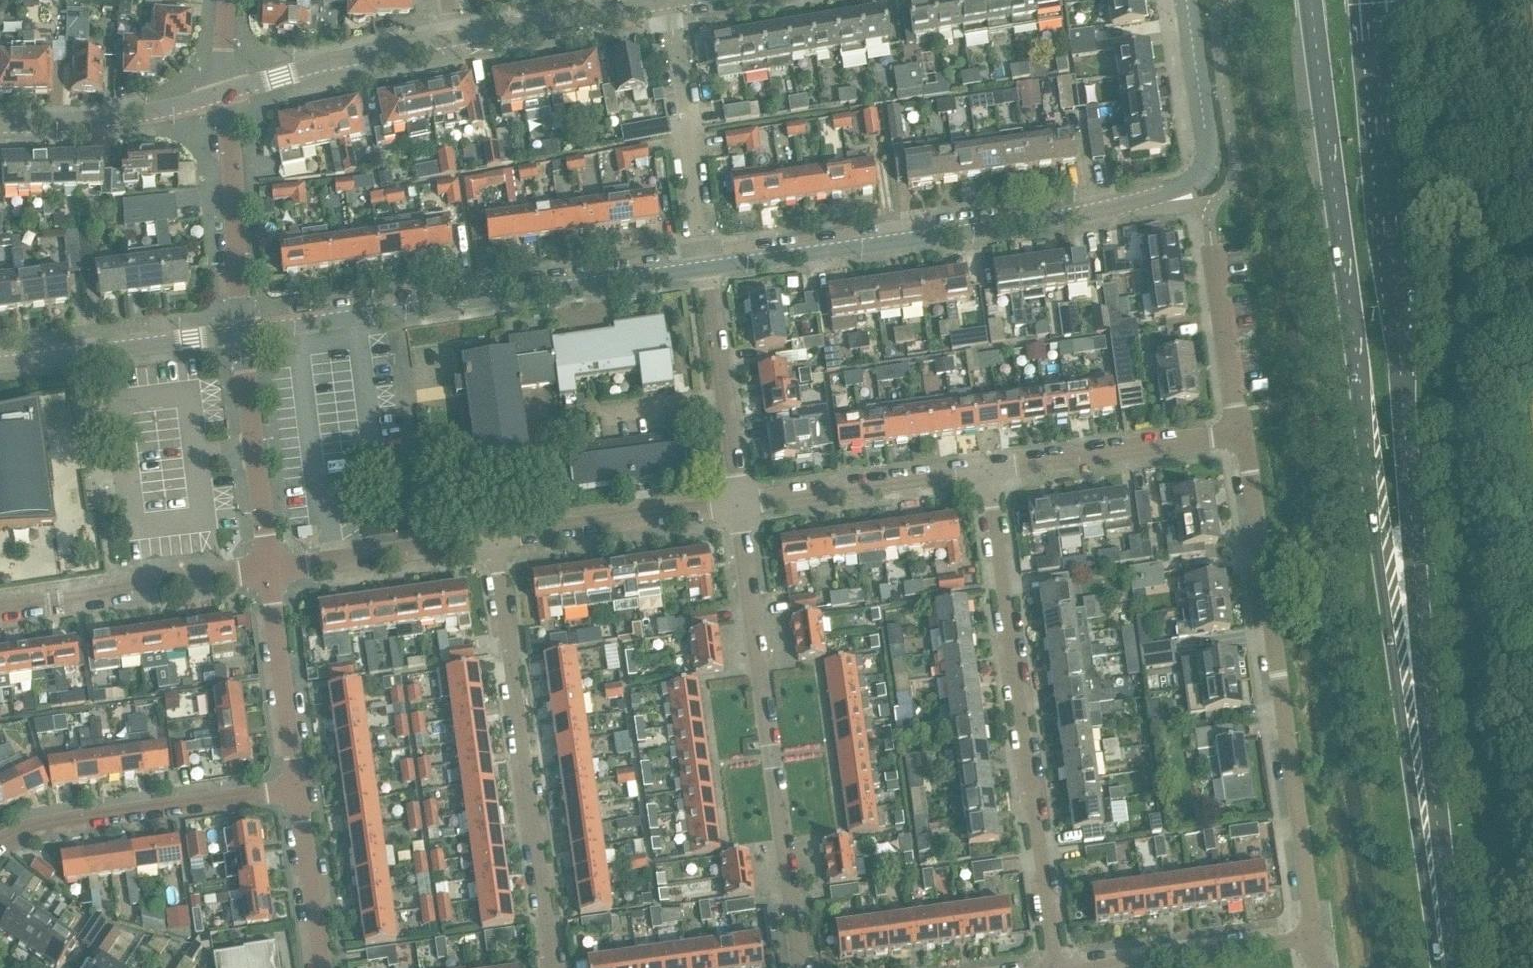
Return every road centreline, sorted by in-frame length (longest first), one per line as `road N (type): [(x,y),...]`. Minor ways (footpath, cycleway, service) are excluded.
road 1 (secondary): [(1312,0),(1437,967)]
road 2 (secondary): [(1455,967),(1378,0)]
road 3 (tertiary): [(705,269),(1059,220),(1180,190),(1206,164),(1186,0)]
road 4 (residential): [(1312,938),(1239,432)]
road 5 (residential): [(1057,967),(984,469)]
road 6 (residential): [(801,967),(735,506)]
road 7 (tertiary): [(247,333),(705,269)]
road 8 (residential): [(552,967),(493,542)]
road 9 (residential): [(0,840),(29,826),(302,788)]
road 10 (residential): [(0,612),(274,574)]
road 11 (residential): [(705,269),(670,0)]
road 12 (residential): [(984,469),(1239,432)]
road 13 (residential): [(735,506),(984,469)]
road 14 (tertiary): [(0,365),(247,333)]
road 15 (residential): [(493,542),(735,506)]
road 16 (residential): [(274,574),(247,333)]
road 17 (residential): [(247,333),(225,95)]
road 18 (residential): [(735,506),(705,269)]
road 19 (tertiary): [(450,41),(225,95)]
road 20 (tertiary): [(225,95),(112,121),(0,123)]
road 21 (tertiary): [(670,0),(450,41)]
road 22 (residential): [(274,574),(493,542)]
road 23 (residential): [(1095,967),(1312,938)]
road 24 (residential): [(302,788),(274,574)]
road 25 (residential): [(1239,432),(1211,240)]
road 26 (residential): [(326,967),(302,788)]

